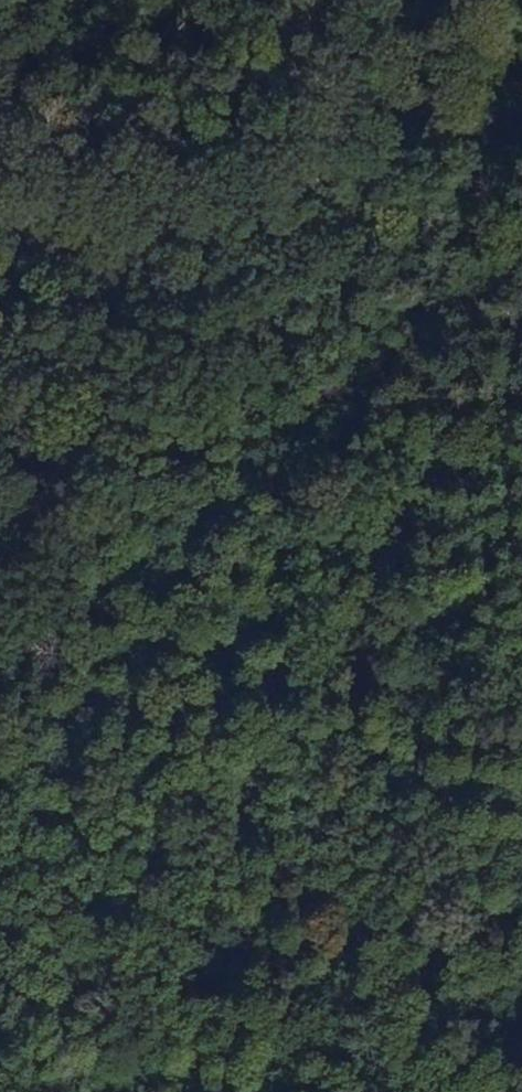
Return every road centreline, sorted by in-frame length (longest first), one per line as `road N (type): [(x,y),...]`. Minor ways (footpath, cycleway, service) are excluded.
road 1 (track): [(521,220),(462,236),(352,289),(241,375),(0,627)]
road 2 (track): [(521,682),(456,899),(427,1033),(305,1077),(208,1091)]
road 3 (track): [(462,236),(433,144),(298,0)]

